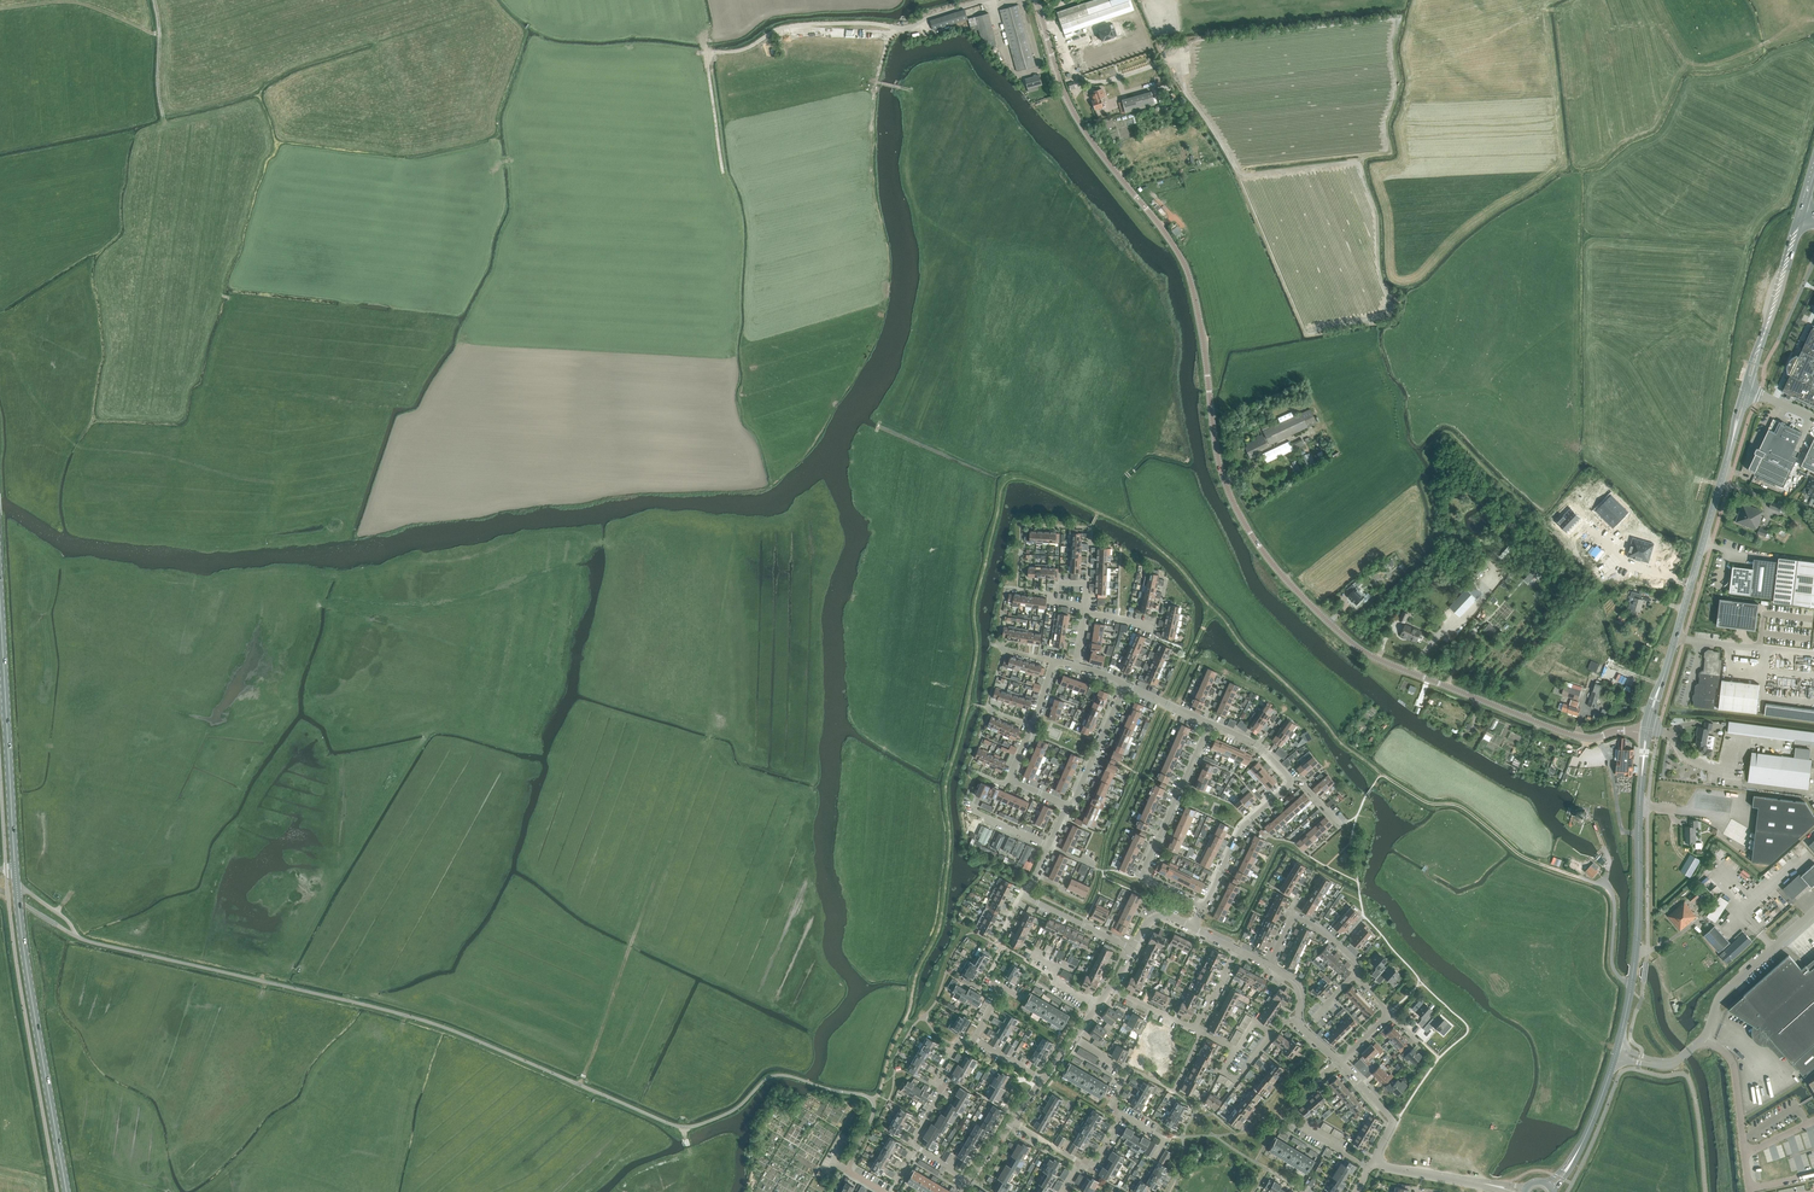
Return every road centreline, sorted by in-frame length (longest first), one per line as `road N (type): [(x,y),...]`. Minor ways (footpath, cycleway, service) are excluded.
road 1 (track): [(1384,776),(1339,743),(1145,537),(1041,486),(1009,478),(975,605),(975,662),(946,787),(950,845),(938,932),(873,1099)]
road 2 (tertiary): [(1646,733),(1573,735),(1379,659),(1277,569),(1222,475),(1184,263),(1069,104),(1037,0)]
road 3 (unclassified): [(847,1170),(874,1111),(866,1096),(777,1075),(723,1115),(675,1125),(432,1023),(77,936)]
road 4 (track): [(1007,471),(881,416),(906,367),(925,266),(906,172),(913,100),(909,90),(877,82)]
road 5 (secondary): [(1646,733),(1746,389)]
road 6 (track): [(273,482),(167,455),(70,445),(14,353),(0,351)]
road 7 (track): [(706,40),(723,174),(740,234),(732,350)]
road 8 (primary): [(67,1191),(17,890)]
road 9 (track): [(1214,610),(1108,839),(1103,871)]
road 10 (primary): [(16,869),(0,598)]
road 11 (secondary): [(1630,988),(1646,733)]
road 12 (track): [(1597,883),(1520,855),(1460,806),(1424,801),(1384,776)]
road 13 (residential): [(1202,907),(1143,871),(1209,722)]
road 14 (track): [(1653,0),(1685,64),(1734,57),(1813,21)]
road 15 (track): [(897,28),(794,26),(747,48),(699,53)]
road 16 (unclassified): [(1700,1041),(1721,995),(1813,910)]
road 17 (secondary): [(1746,389),(1798,223)]
road 18 (track): [(639,922),(579,1084)]
road 19 (track): [(159,35),(88,6),(0,10)]
road 20 (residential): [(1202,907),(1243,826),(1290,781)]
road 21 (track): [(1578,445),(1720,485)]
road 22 (residential): [(1358,974),(1321,930),(1298,917),(1270,965)]
road 23 (residential): [(917,1147),(944,1087),(935,1082),(957,1042),(974,1038)]
road 24 (residential): [(1066,803),(1125,684)]
road 25 (unclassified): [(1700,1041),(1730,1058),(1745,1153)]
road 26 (residential): [(1273,1033),(1254,1022),(1225,1072),(1238,1078),(1260,1049)]
road 27 (residential): [(1374,1162),(1391,1122),(1340,1061)]
road 28 (track): [(164,121),(154,0)]
road 29 (residential): [(1073,1039),(1129,1072),(1110,1104),(1124,1116)]
road 30 (unclassified): [(1630,988),(1613,966),(1613,897),(1597,883)]

